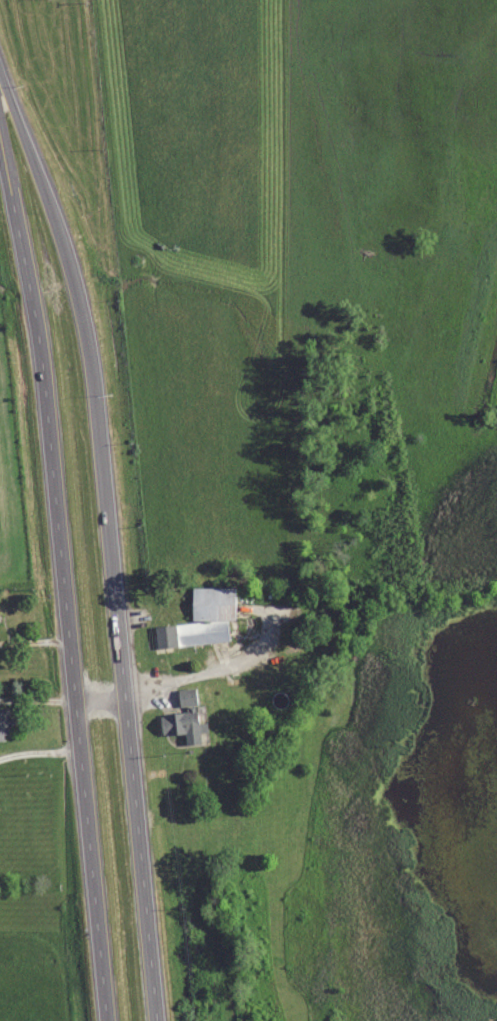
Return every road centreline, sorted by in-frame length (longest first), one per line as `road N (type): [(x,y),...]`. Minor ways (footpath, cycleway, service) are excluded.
road 1 (primary): [(34,304),(107,1020)]
road 2 (primary): [(160,1020),(99,440)]
road 3 (primary): [(99,440),(65,255),(0,71)]
road 4 (primary): [(0,142),(34,304)]

